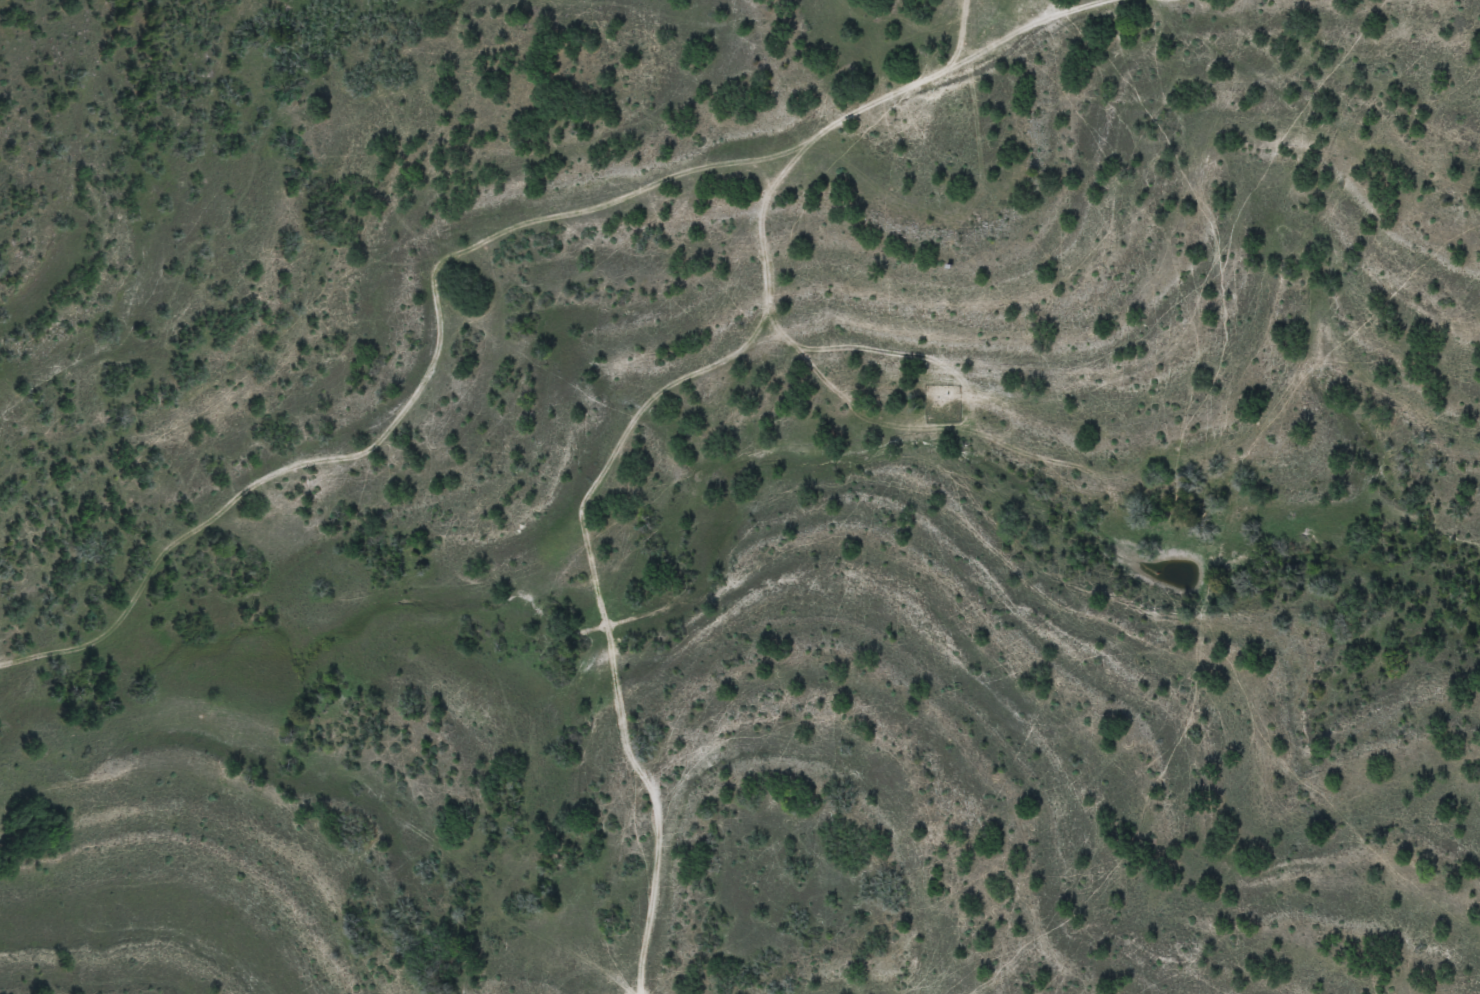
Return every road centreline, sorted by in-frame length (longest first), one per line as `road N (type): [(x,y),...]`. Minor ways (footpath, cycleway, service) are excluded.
road 1 (residential): [(0,647),(137,618),(212,533),(385,433),(425,393),(460,298),(514,238),(634,183),(986,68),(1118,0)]
road 2 (residential): [(628,993),(550,917),(336,767),(252,742),(103,762),(0,802)]

